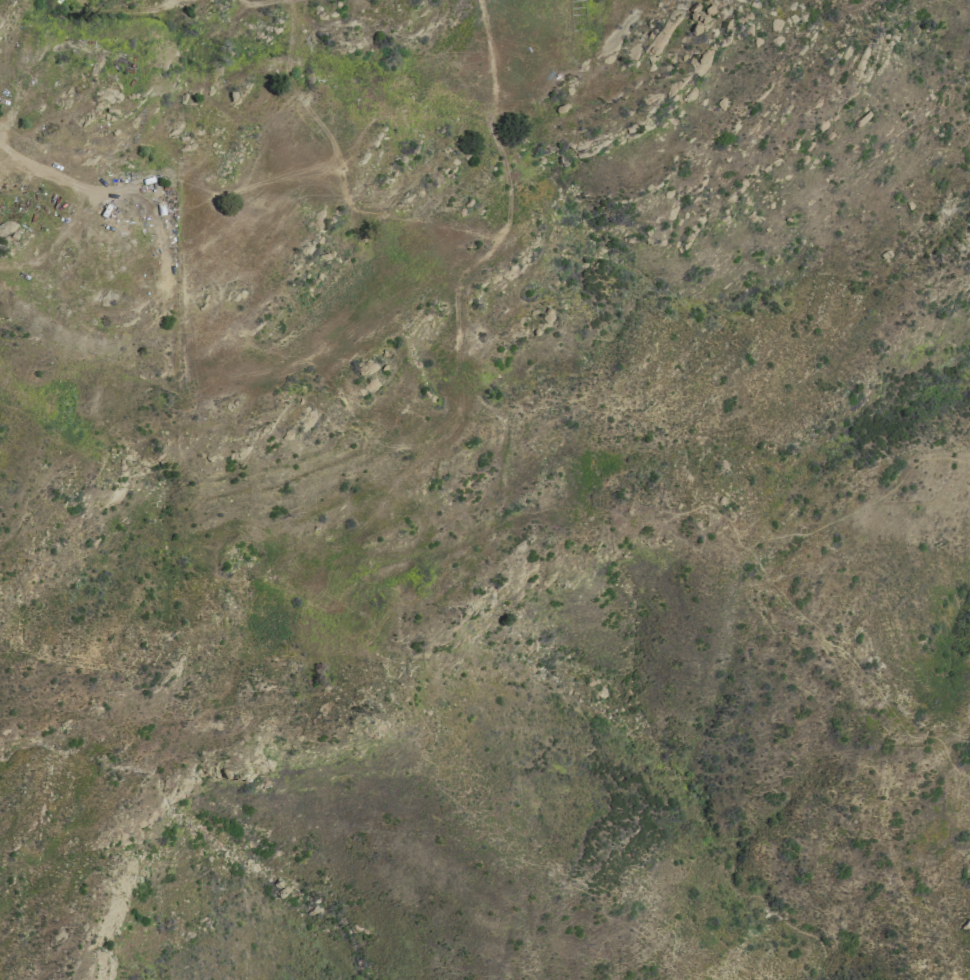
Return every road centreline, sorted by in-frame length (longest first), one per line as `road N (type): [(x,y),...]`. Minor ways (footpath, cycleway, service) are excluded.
road 1 (track): [(345,403),(383,445),(436,443),(457,420),(457,291),(508,219),(482,0)]

